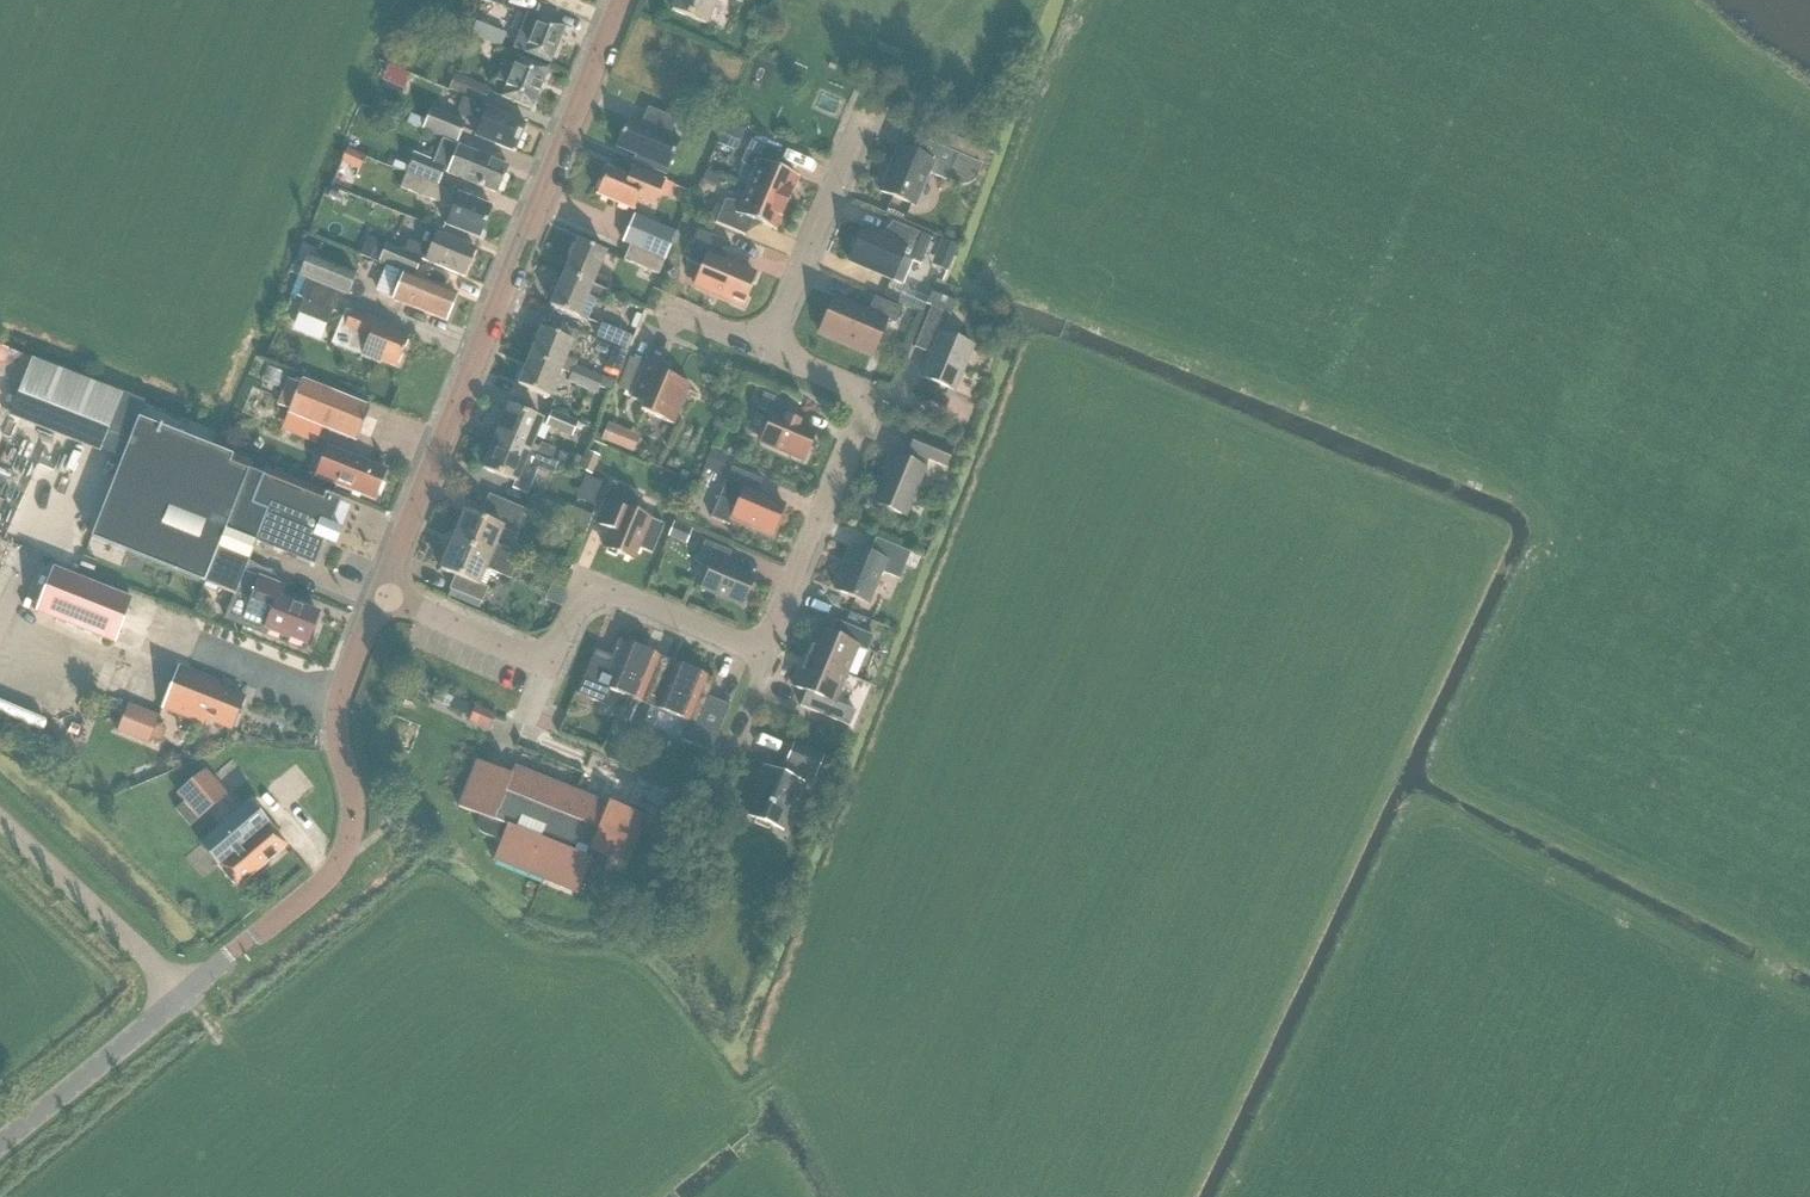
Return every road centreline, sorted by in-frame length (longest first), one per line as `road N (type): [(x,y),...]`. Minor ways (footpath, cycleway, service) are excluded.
road 1 (tertiary): [(0,1146),(338,865),(351,817),(336,710),(381,596)]
road 2 (tertiary): [(381,596),(621,0)]
road 3 (residential): [(765,657),(587,583),(553,666),(381,596)]
road 4 (residential): [(765,657),(859,422),(842,384),(771,350)]
road 5 (residential): [(771,350),(858,129)]

